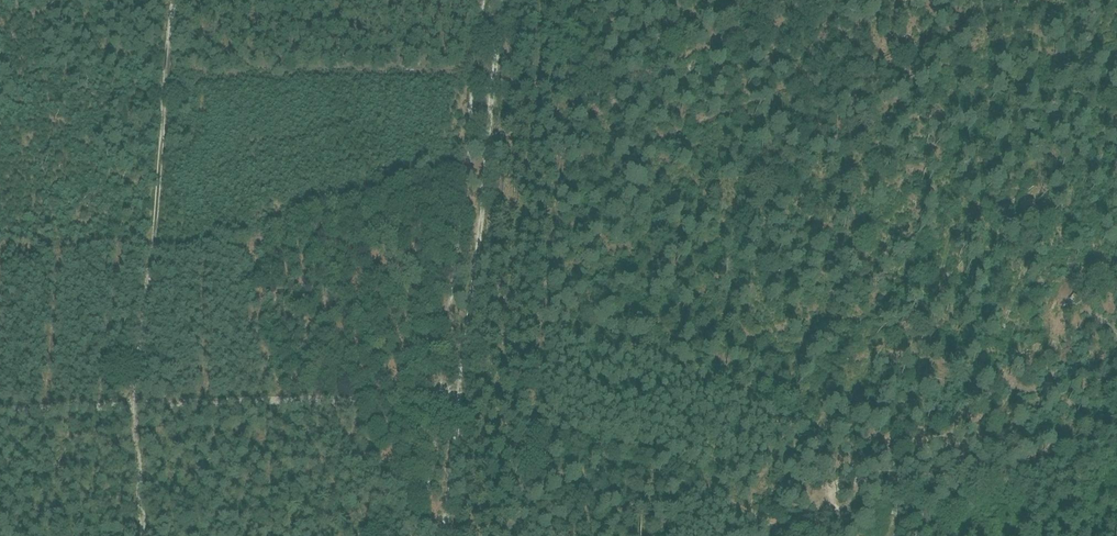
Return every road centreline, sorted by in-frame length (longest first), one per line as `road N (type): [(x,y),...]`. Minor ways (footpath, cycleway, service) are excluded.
road 1 (track): [(445,535),(502,0)]
road 2 (track): [(177,0),(132,406),(143,535)]
road 3 (track): [(457,399),(0,409)]
road 4 (track): [(493,70),(254,67),(226,55),(177,2)]

